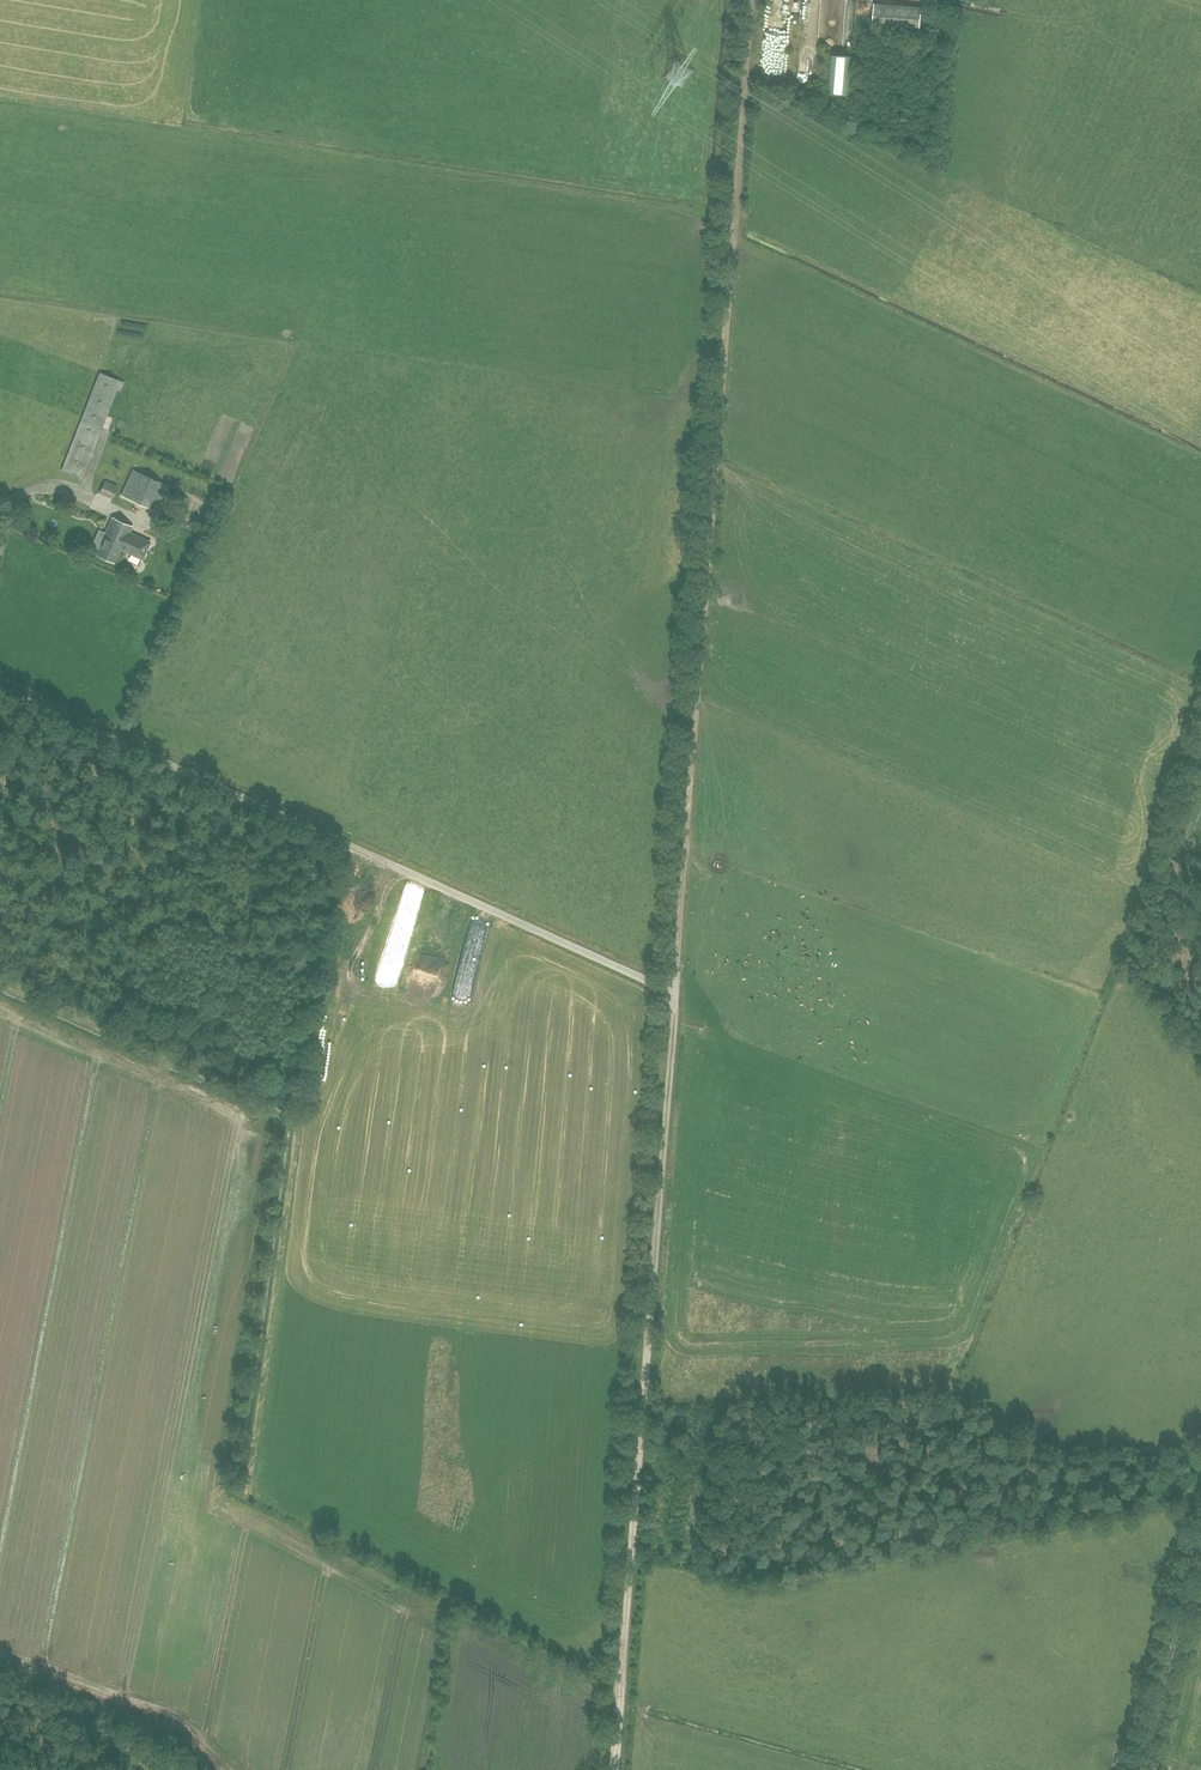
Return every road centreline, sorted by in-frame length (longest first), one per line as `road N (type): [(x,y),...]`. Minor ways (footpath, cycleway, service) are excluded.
road 1 (track): [(613,1769),(675,1011)]
road 2 (unclassified): [(670,994),(0,689)]
road 3 (track): [(1144,1769),(1200,1554)]

